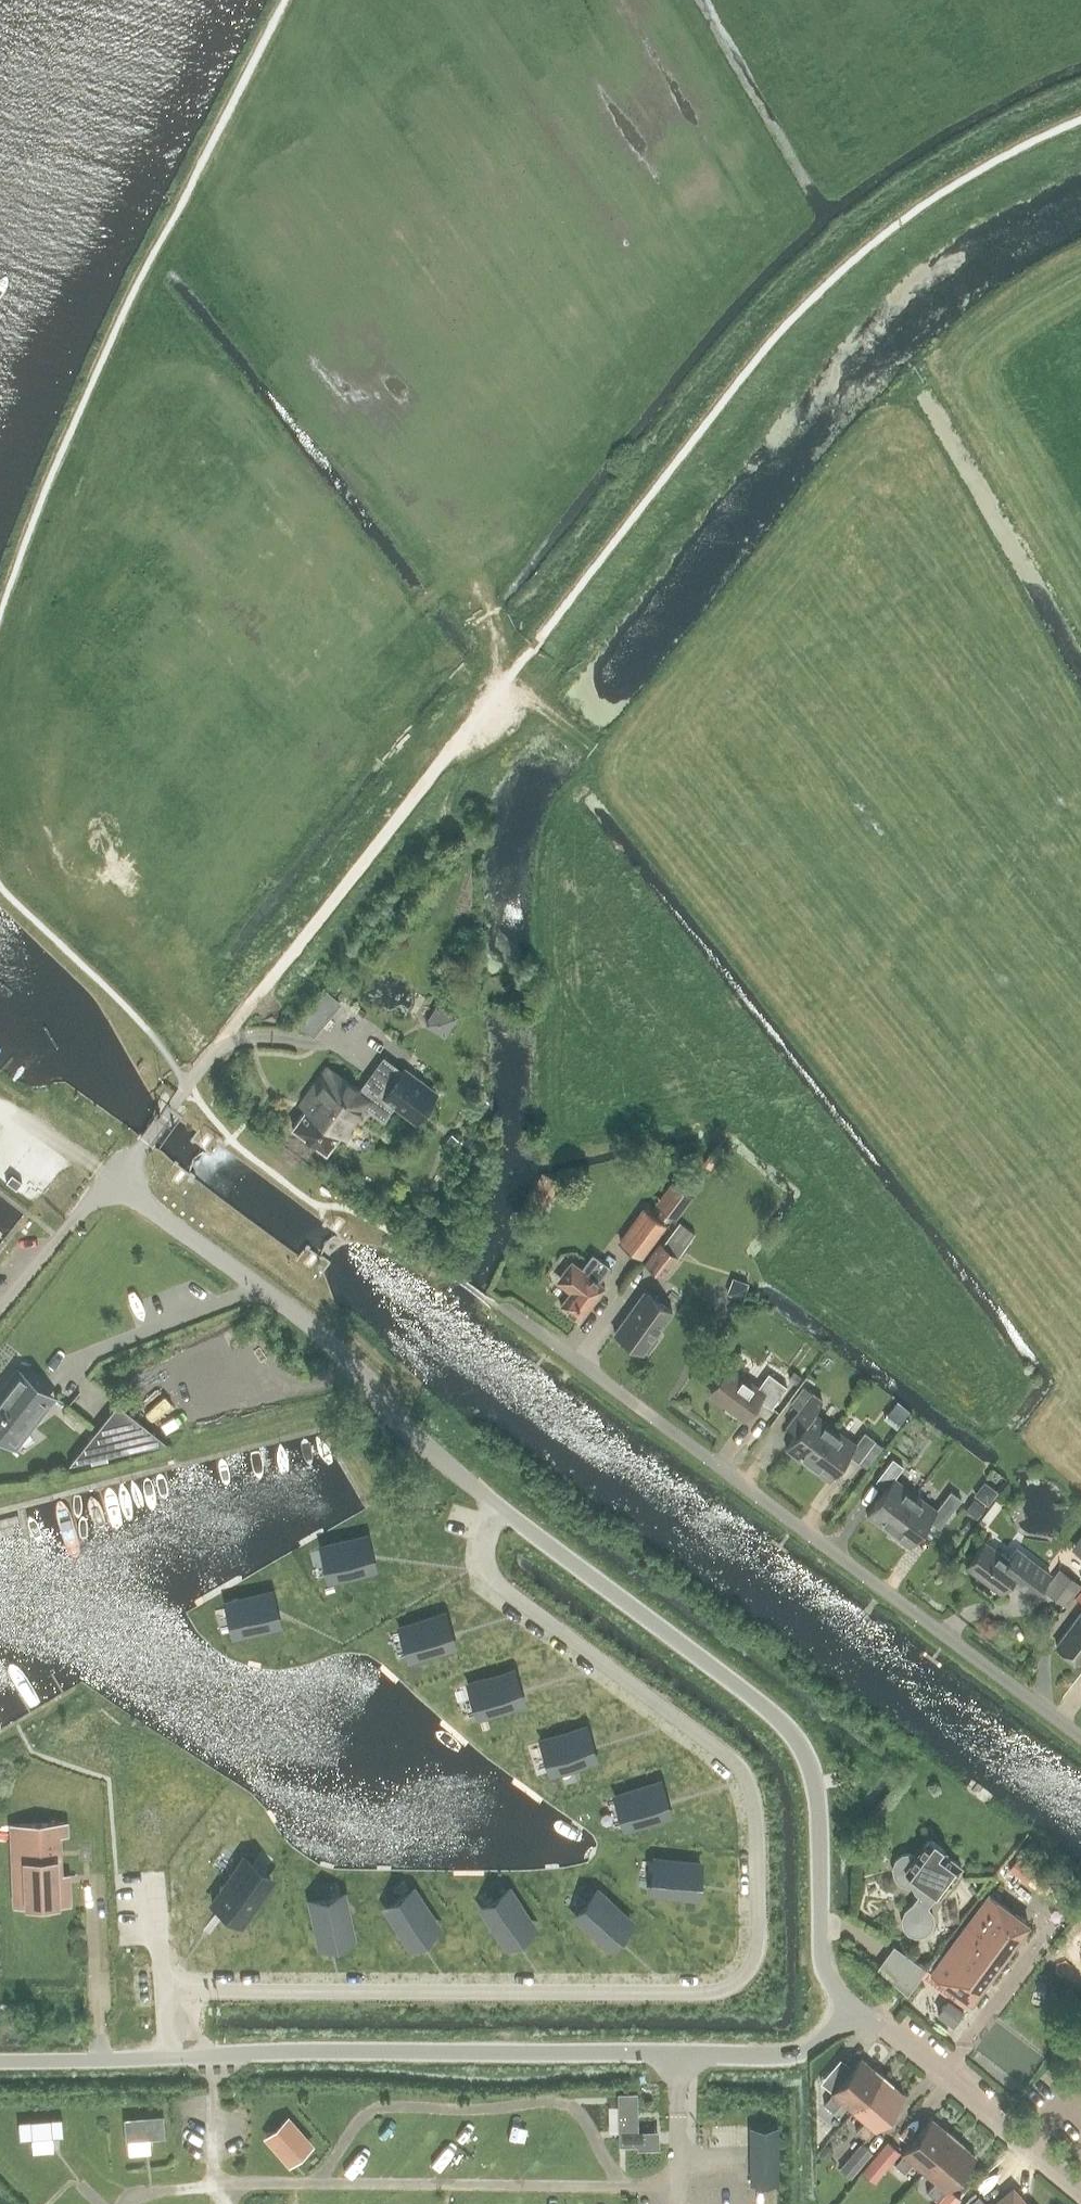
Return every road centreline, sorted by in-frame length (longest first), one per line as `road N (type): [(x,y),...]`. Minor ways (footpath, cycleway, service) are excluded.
road 1 (unclassified): [(861,2015),(838,1995),(823,1965),(817,1787),(788,1729),(411,1435),(332,1343),(111,1182),(211,1055),(228,1045)]
road 2 (unclassified): [(861,2015),(805,2051),(774,2057),(415,2052),(0,2062)]
road 3 (residential): [(1080,1738),(503,1307)]
road 4 (unclassified): [(1080,2200),(861,2015)]

